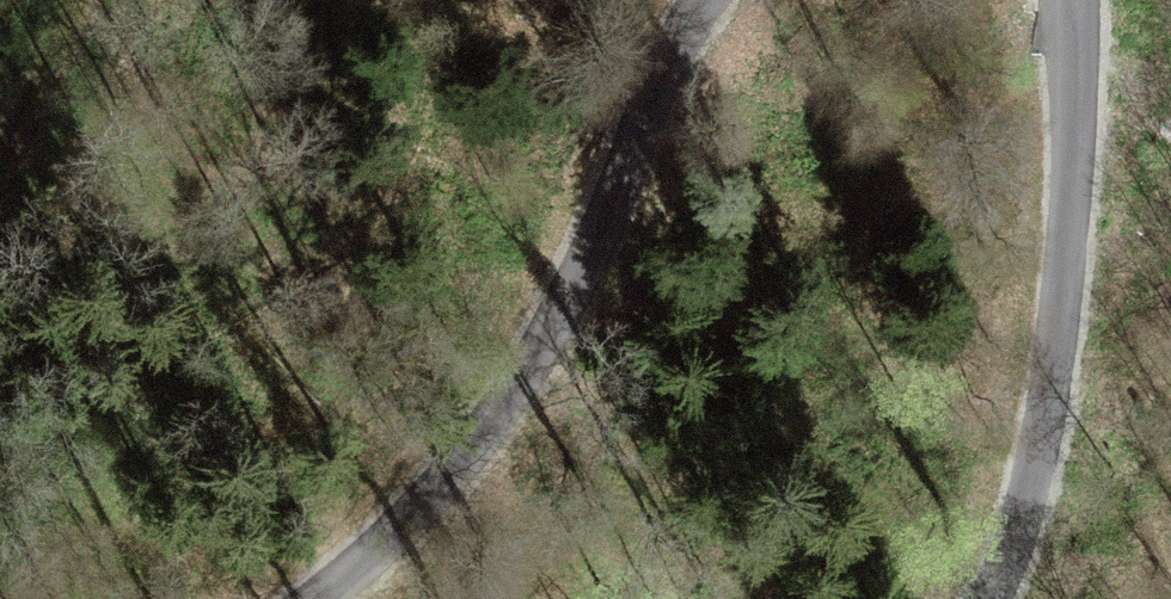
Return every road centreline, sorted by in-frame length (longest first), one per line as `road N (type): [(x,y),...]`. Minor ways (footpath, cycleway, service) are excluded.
road 1 (unclassified): [(707,0),(616,202),(468,468),(320,598)]
road 2 (unclassified): [(1004,598),(1043,513),(1076,164),(1073,0)]
road 3 (track): [(0,195),(95,0)]

